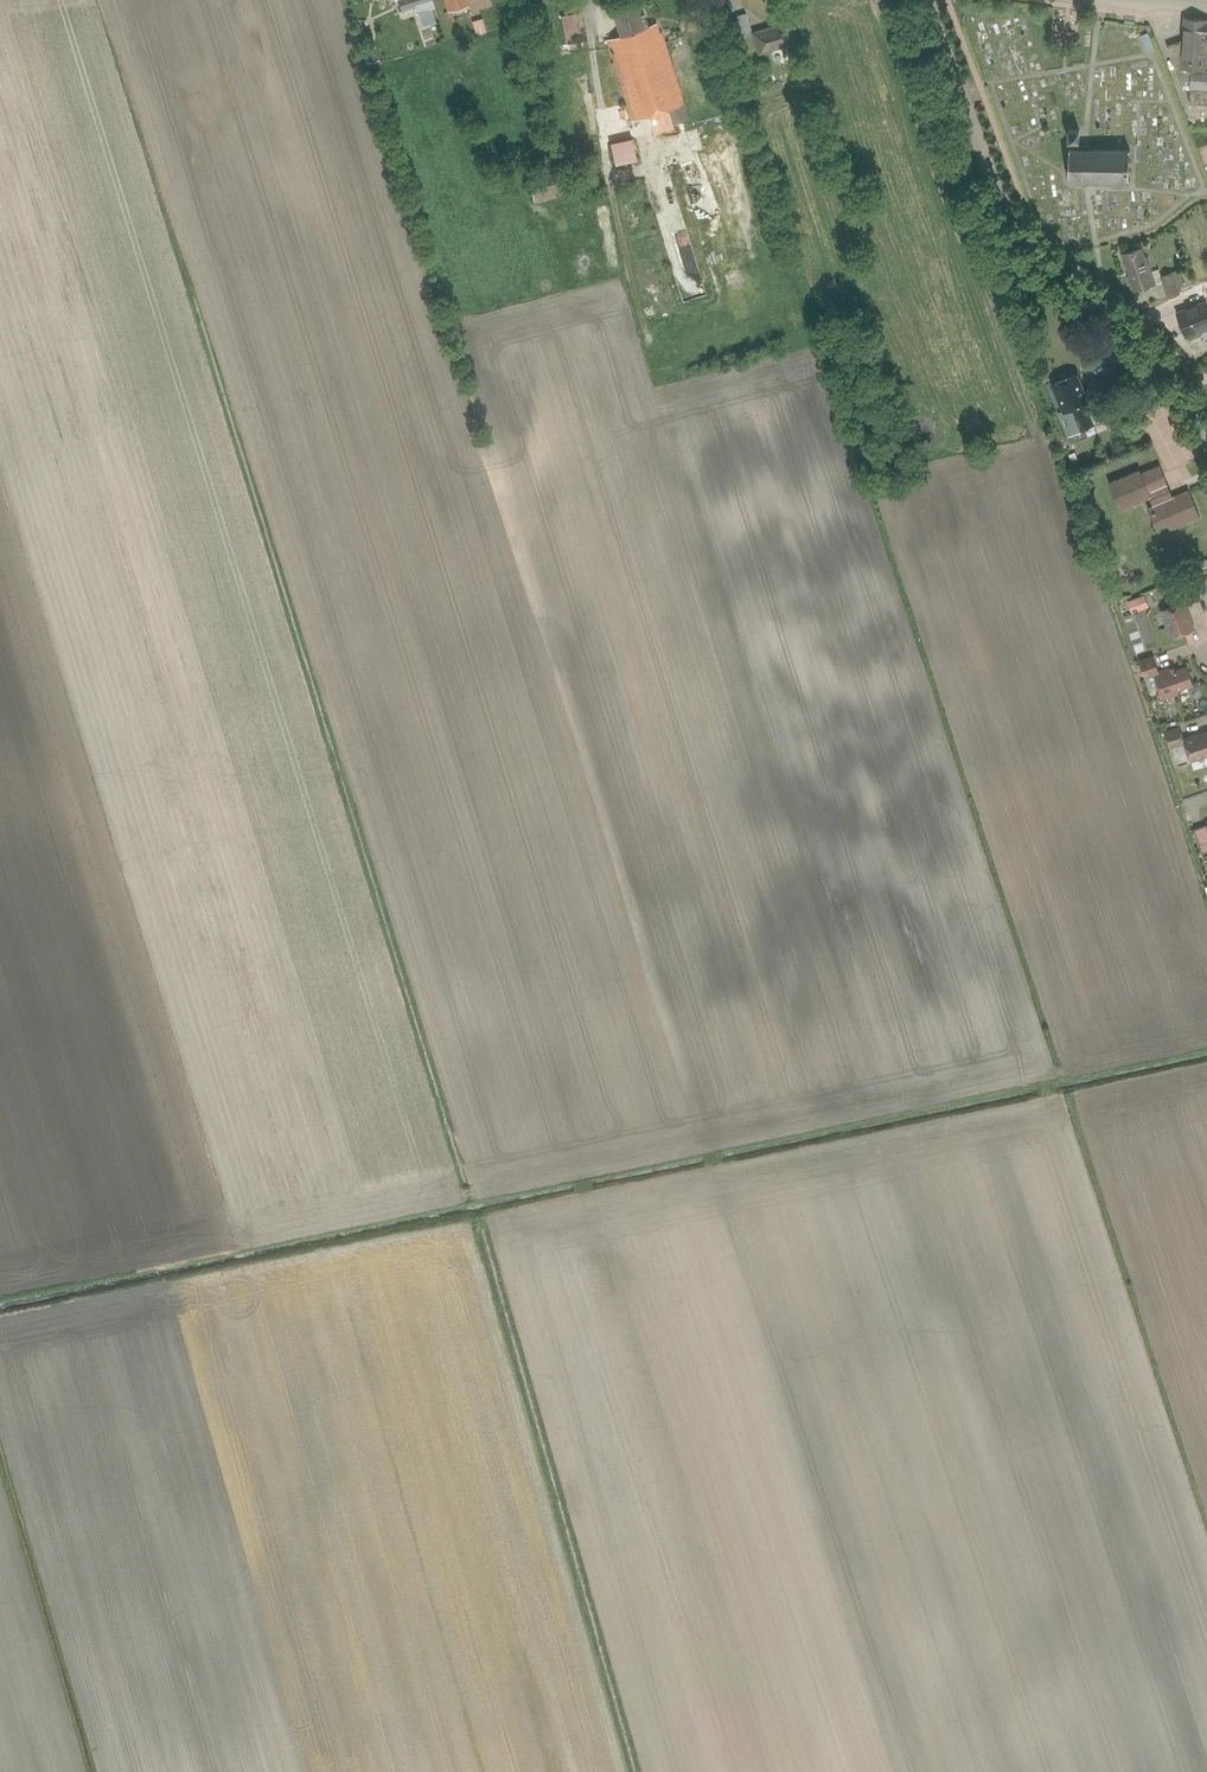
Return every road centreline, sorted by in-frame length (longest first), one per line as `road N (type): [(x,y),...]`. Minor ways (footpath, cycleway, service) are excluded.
road 1 (tertiary): [(1206,426),(1175,374),(1121,314),(1051,262),(1008,189),(925,0)]

